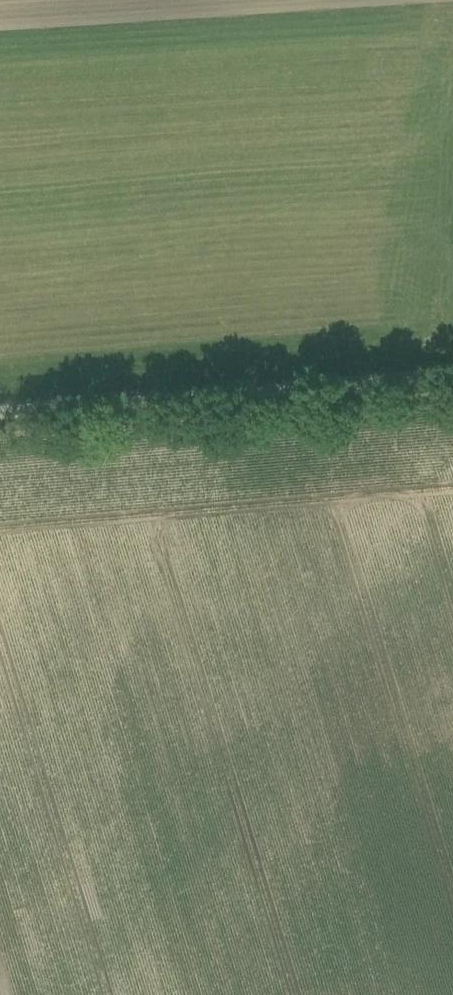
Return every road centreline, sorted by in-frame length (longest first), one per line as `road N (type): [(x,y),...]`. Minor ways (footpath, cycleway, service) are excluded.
road 1 (unclassified): [(0,413),(452,375)]

